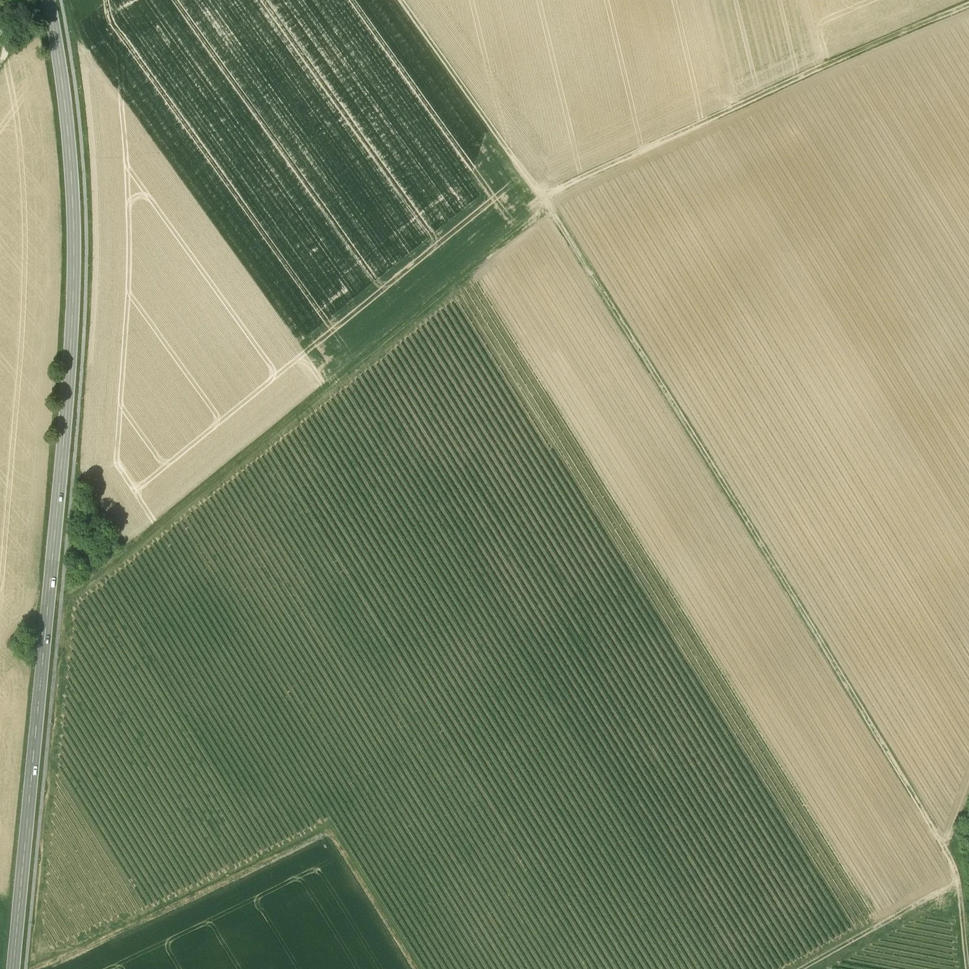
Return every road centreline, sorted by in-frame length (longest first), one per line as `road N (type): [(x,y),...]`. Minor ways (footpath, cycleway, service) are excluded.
road 1 (tertiary): [(17,968),(74,294),(72,172),(51,0)]
road 2 (track): [(968,967),(961,899),(943,842),(545,198)]
road 3 (track): [(25,968),(328,829),(744,514)]
road 4 (track): [(548,205),(284,433),(63,601),(50,603)]
road 5 (track): [(968,0),(545,198)]
road 6 (track): [(545,198),(405,0)]
road 7 (track): [(958,882),(802,968)]
road 8 (track): [(415,968),(328,829)]

